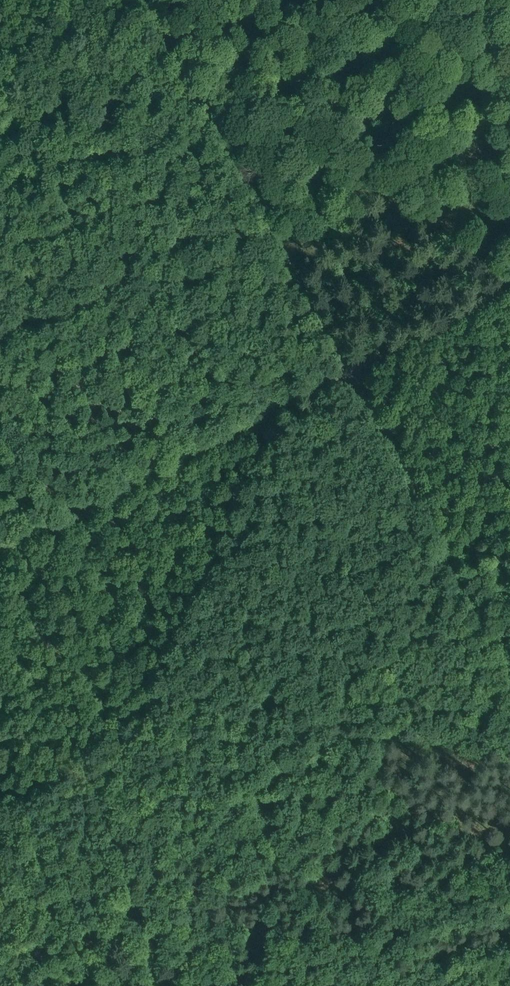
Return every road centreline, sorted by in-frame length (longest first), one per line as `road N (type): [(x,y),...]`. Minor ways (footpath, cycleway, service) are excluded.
road 1 (track): [(153,0),(351,370)]
road 2 (track): [(0,559),(351,370)]
road 3 (track): [(351,370),(509,663)]
road 4 (track): [(351,370),(509,284)]

